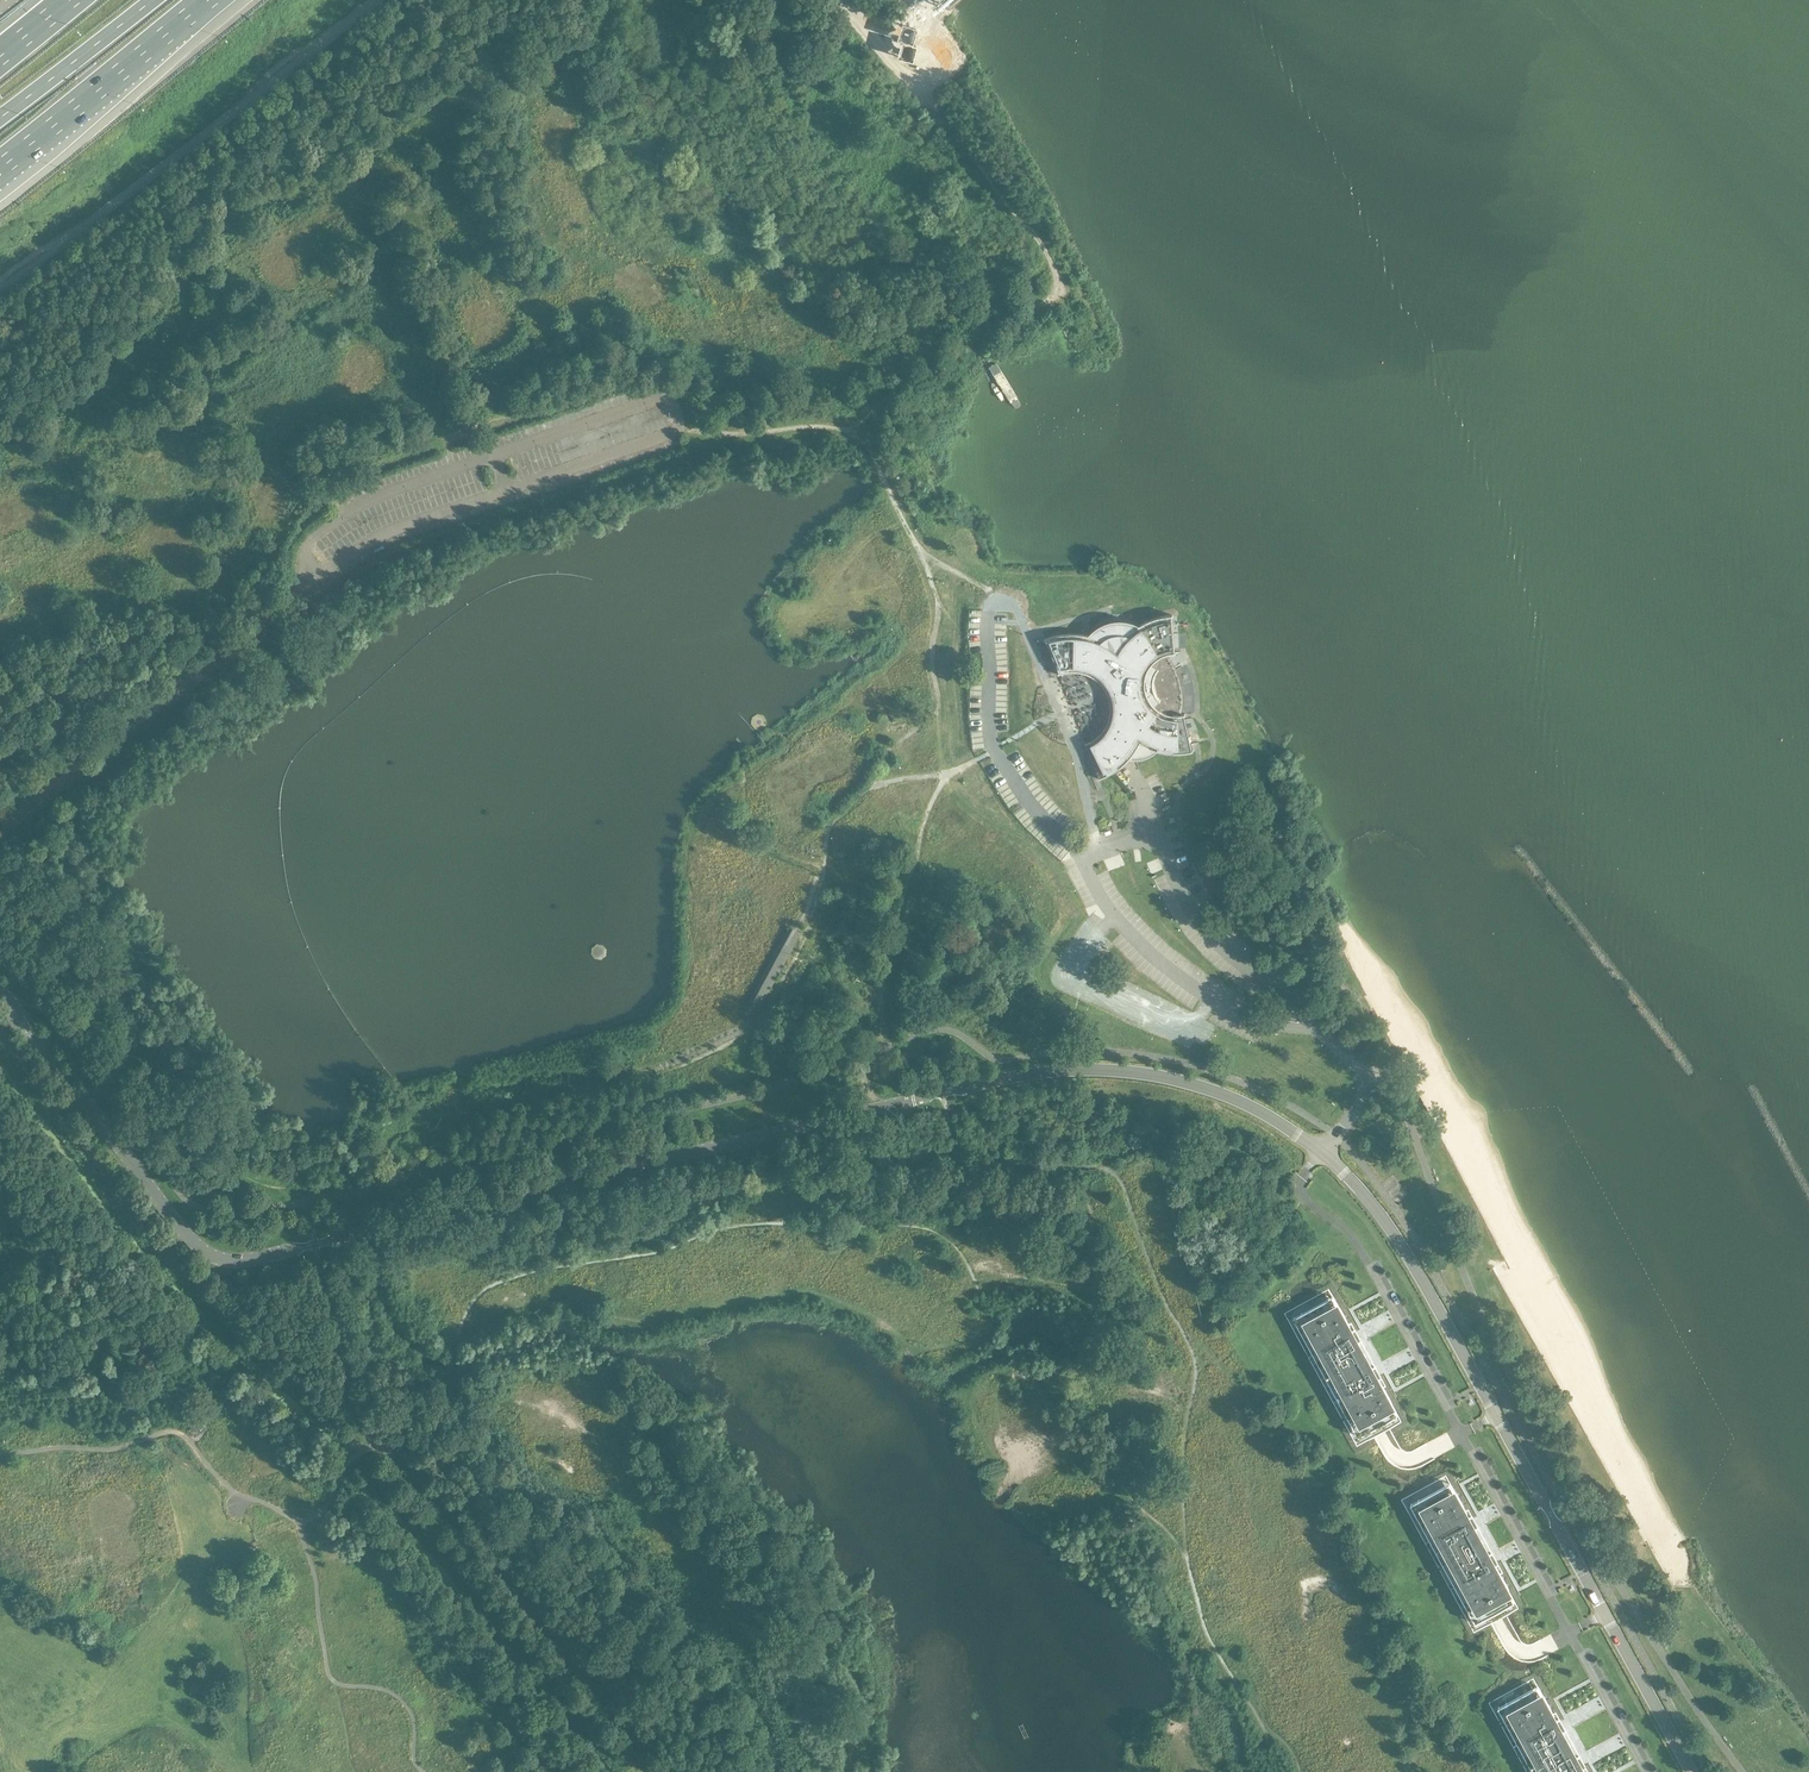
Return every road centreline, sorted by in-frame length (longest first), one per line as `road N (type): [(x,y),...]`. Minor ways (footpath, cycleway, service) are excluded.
road 1 (secondary): [(736,1143),(1021,1075),(1096,1069),(1205,1088),(1321,1150),(1378,1211),(1413,1265),(1692,1771)]
road 2 (secondary): [(736,1143),(233,1261),(194,1244),(0,988)]
road 3 (track): [(365,1451),(343,1438),(177,1263),(0,1032)]
road 4 (track): [(902,69),(1041,245),(1059,293),(1043,305)]
road 5 (motorway): [(0,168),(206,0)]
road 6 (motorway): [(149,0),(0,114)]

